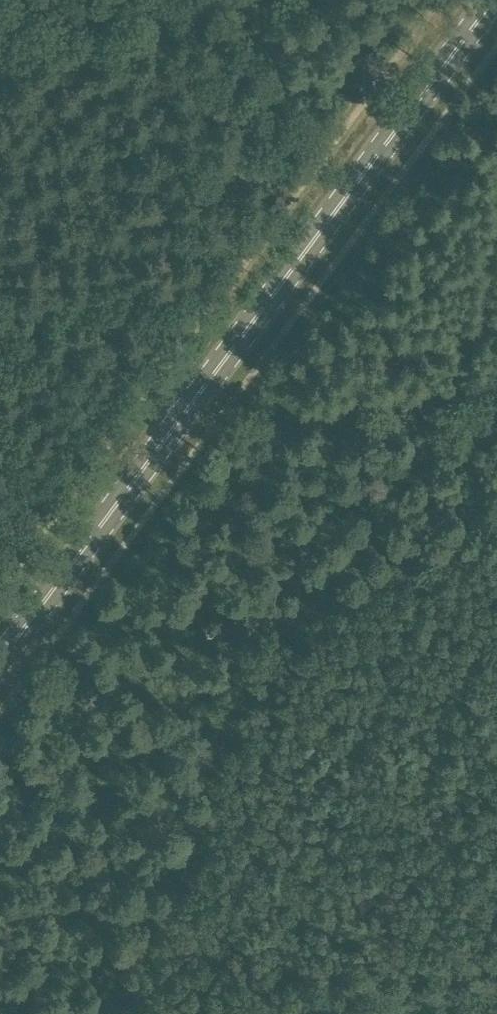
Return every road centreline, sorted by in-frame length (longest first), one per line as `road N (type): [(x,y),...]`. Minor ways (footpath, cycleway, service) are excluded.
road 1 (primary): [(0,661),(493,0)]
road 2 (track): [(256,316),(201,295),(0,322)]

